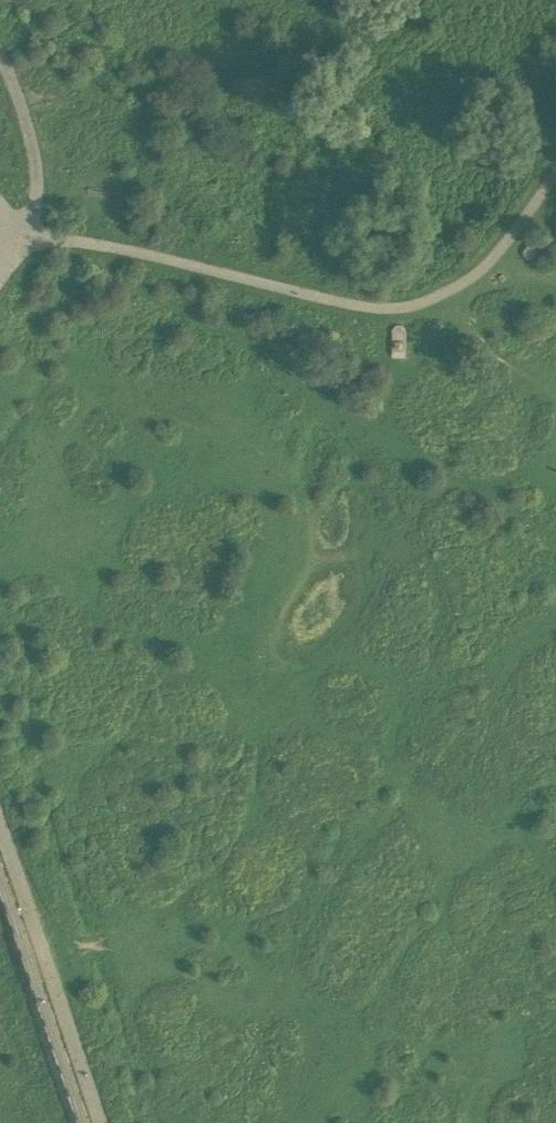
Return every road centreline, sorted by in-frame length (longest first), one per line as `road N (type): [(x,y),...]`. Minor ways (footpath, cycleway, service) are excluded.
road 1 (unclassified): [(101,1122),(0,822)]

